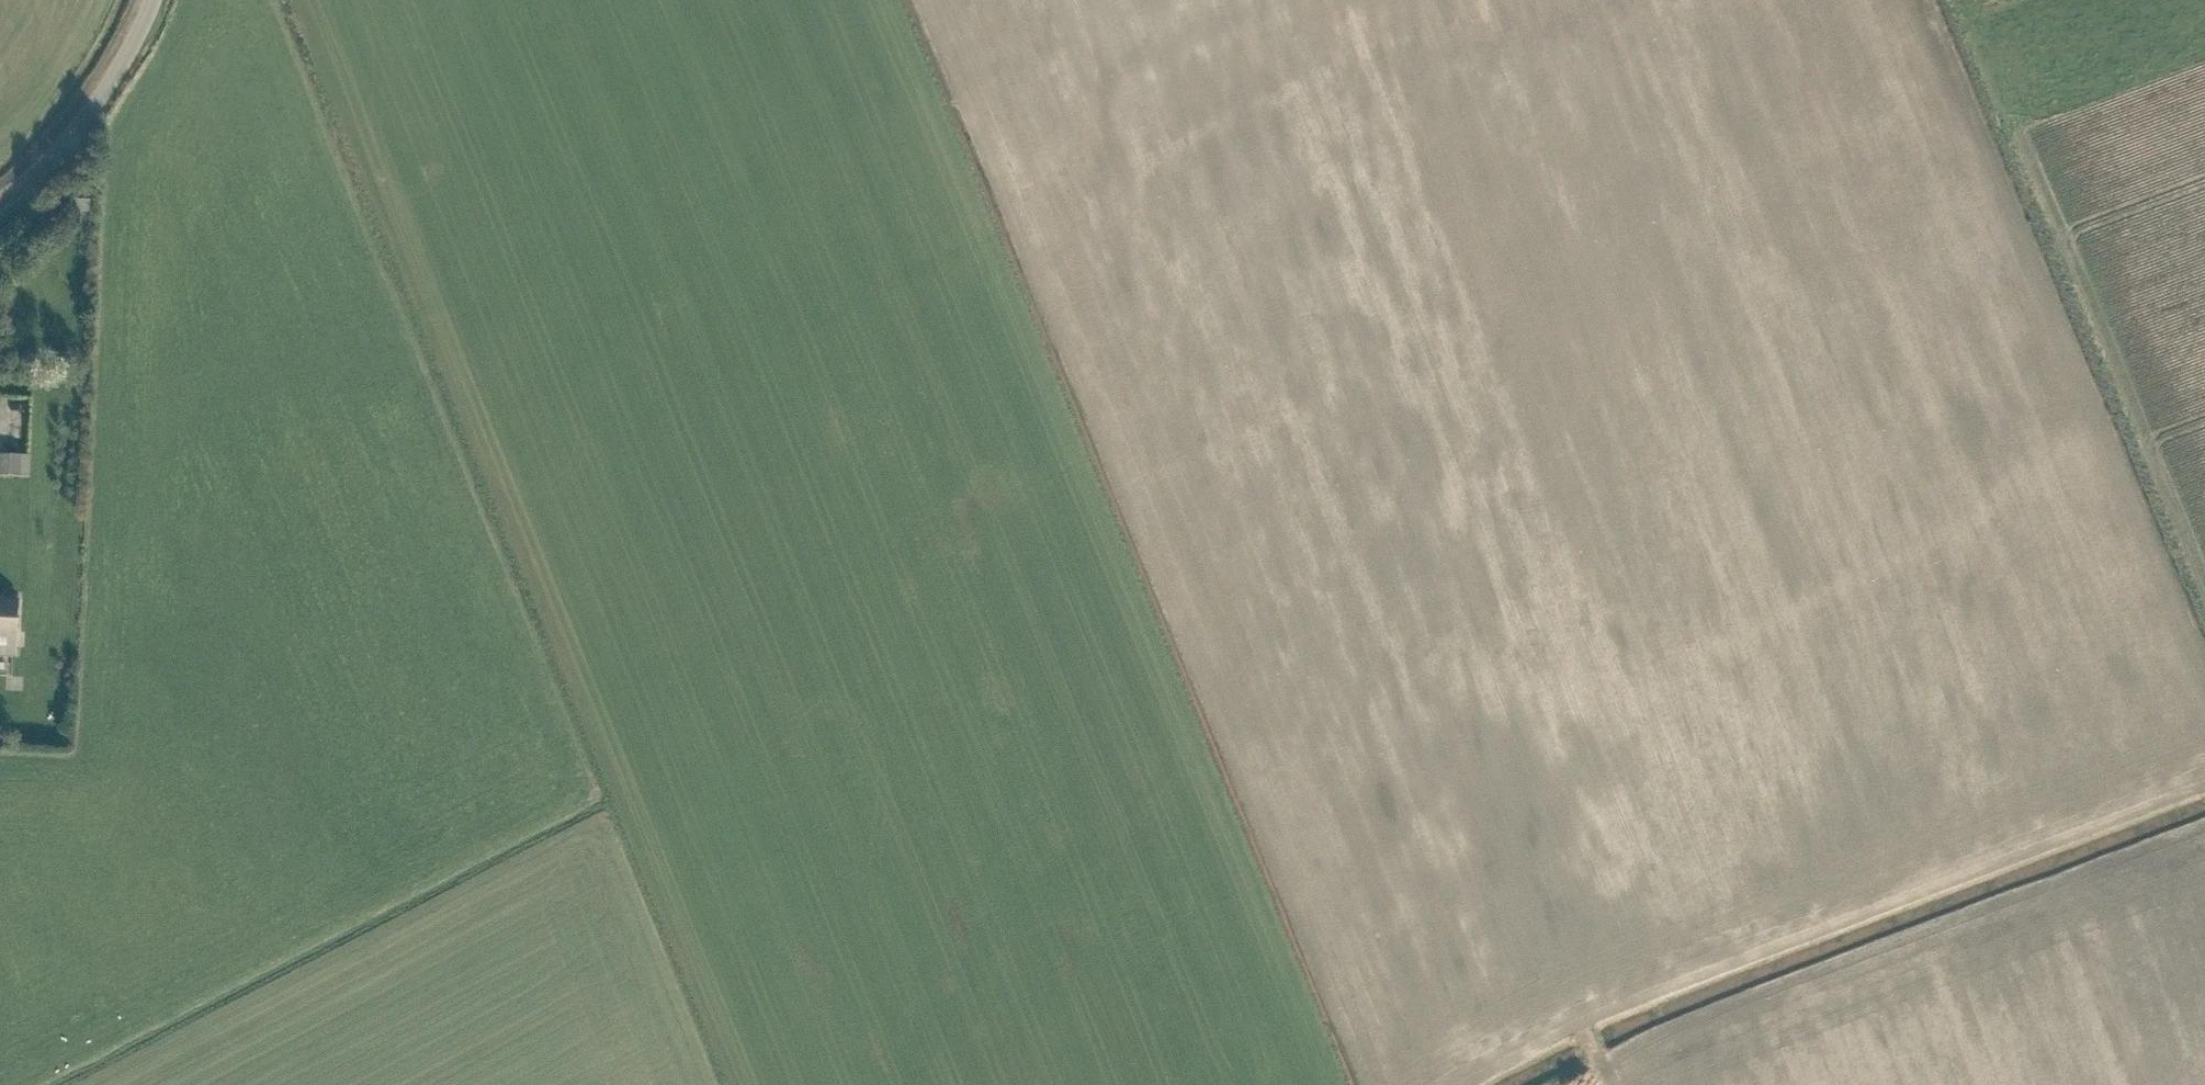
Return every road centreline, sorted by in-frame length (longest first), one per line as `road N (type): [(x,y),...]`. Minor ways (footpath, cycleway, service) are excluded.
road 1 (tertiary): [(0,195),(42,168),(119,72),(152,0)]

